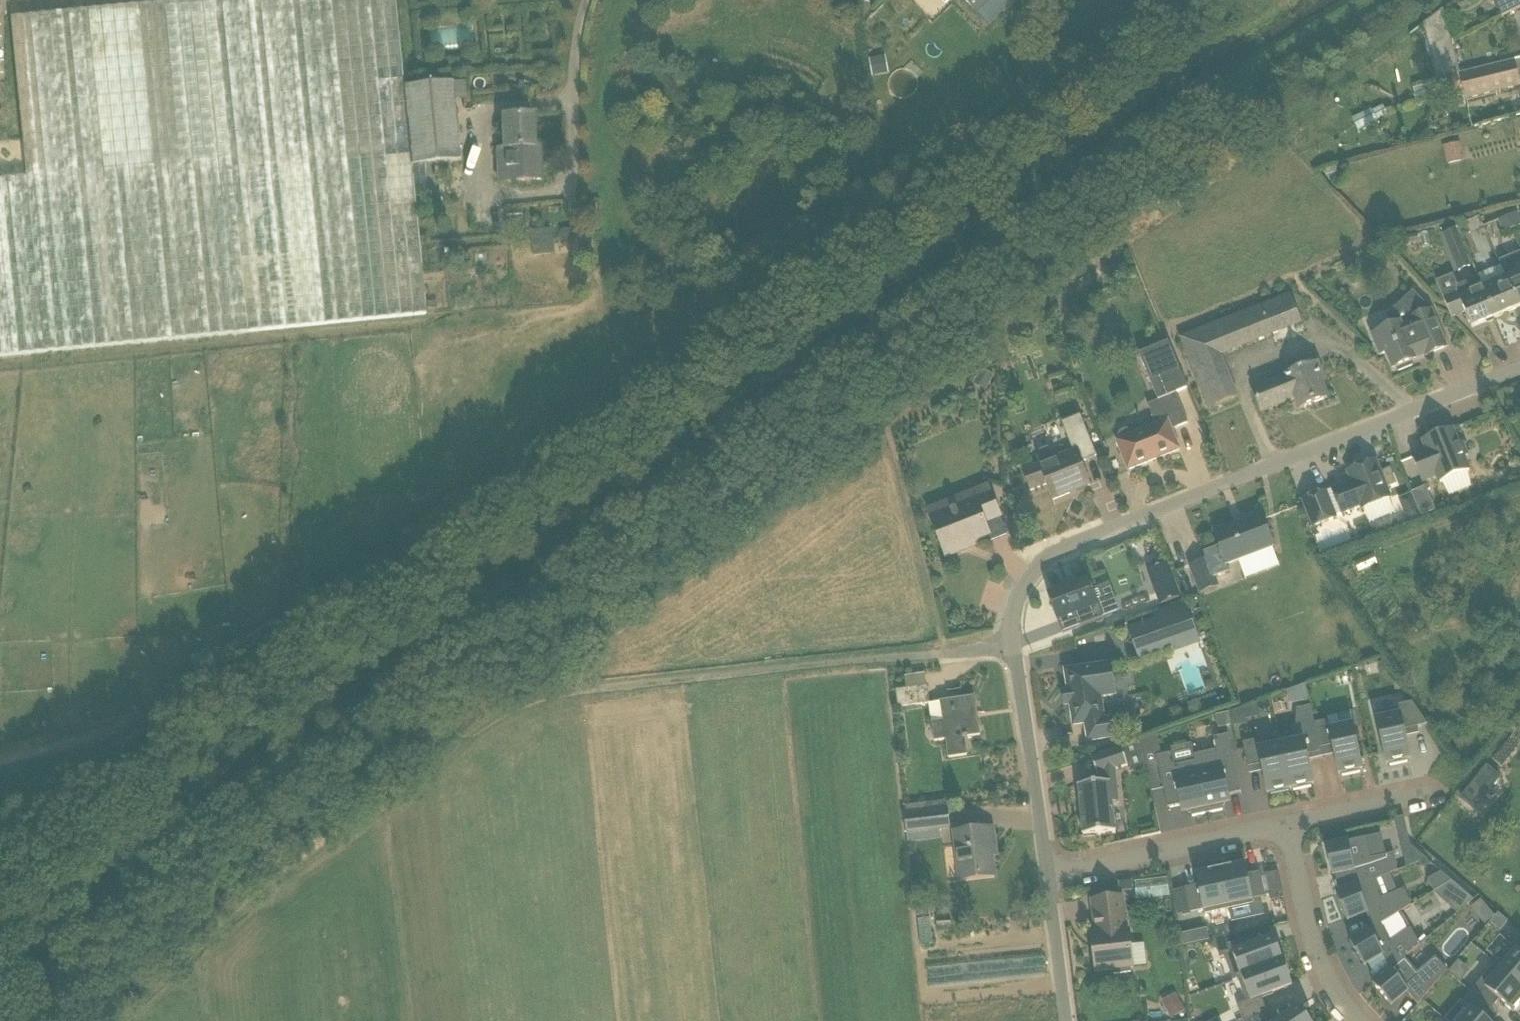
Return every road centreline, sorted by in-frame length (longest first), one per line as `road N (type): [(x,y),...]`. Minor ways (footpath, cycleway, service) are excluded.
road 1 (track): [(126,1020),(211,932),(509,711),(582,694),(1013,639)]
road 2 (unclassified): [(1044,872),(1013,639),(1015,599),(1031,563),(1056,545),(1519,361)]
road 3 (residential): [(1290,828),(1044,872)]
road 4 (residential): [(1360,1020),(1321,951),(1290,828)]
road 5 (unclassified): [(1064,1020),(1044,872)]
road 6 (residential): [(1433,792),(1290,828)]
road 7 (track): [(137,724),(111,740),(0,760)]

